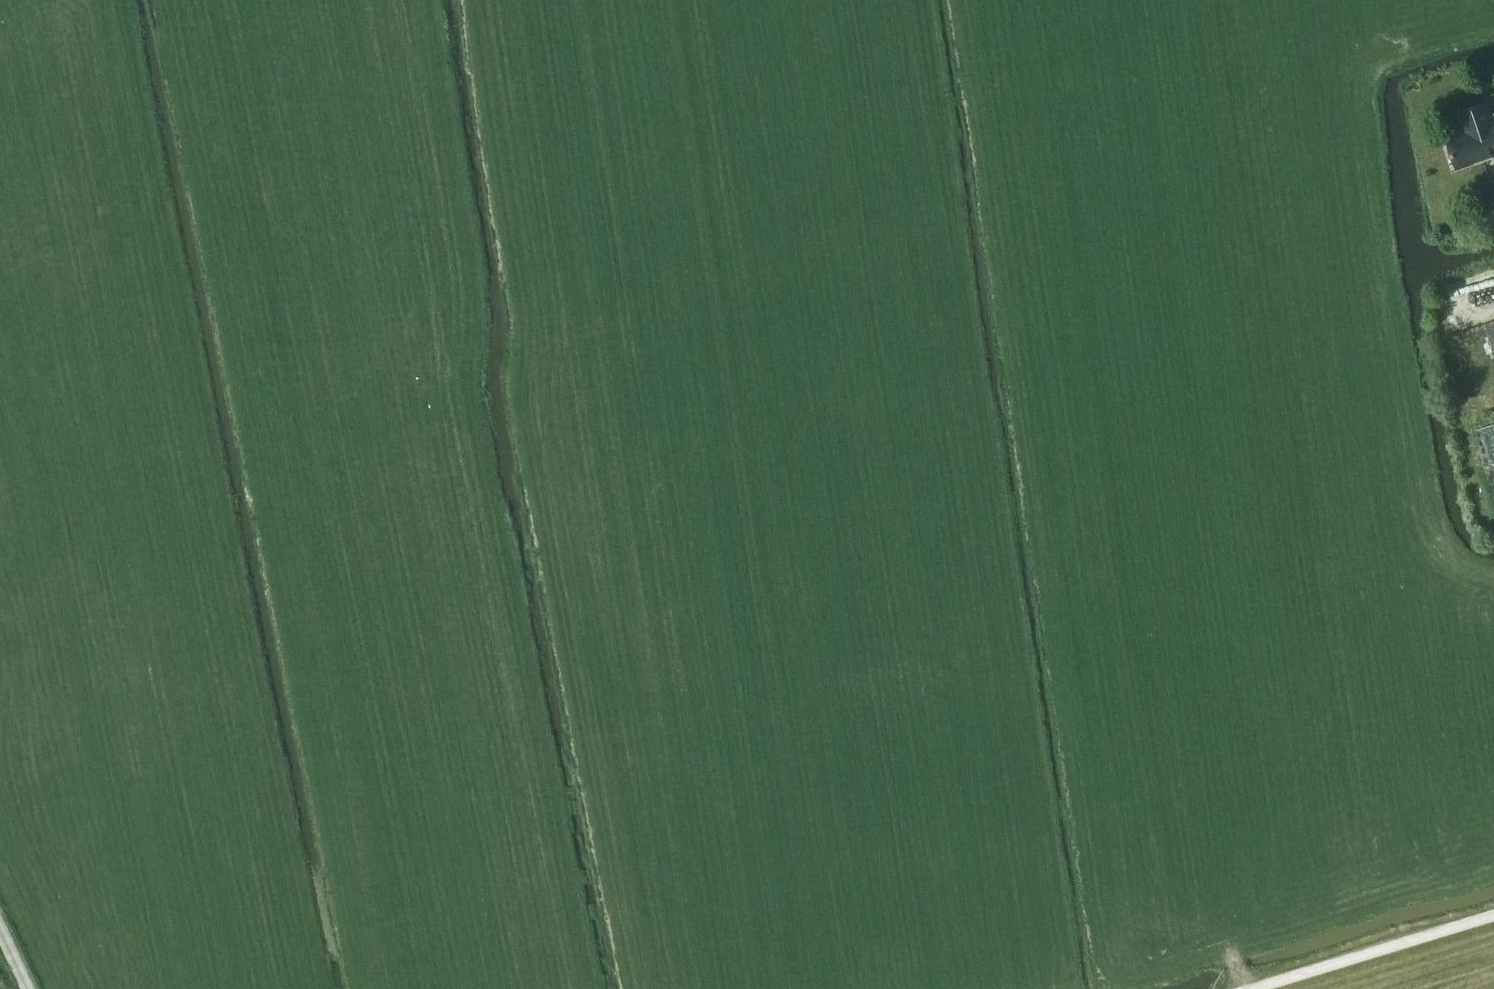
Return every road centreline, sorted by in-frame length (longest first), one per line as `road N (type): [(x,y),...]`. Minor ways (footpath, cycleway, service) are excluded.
road 1 (track): [(1246,988),(1493,910)]

